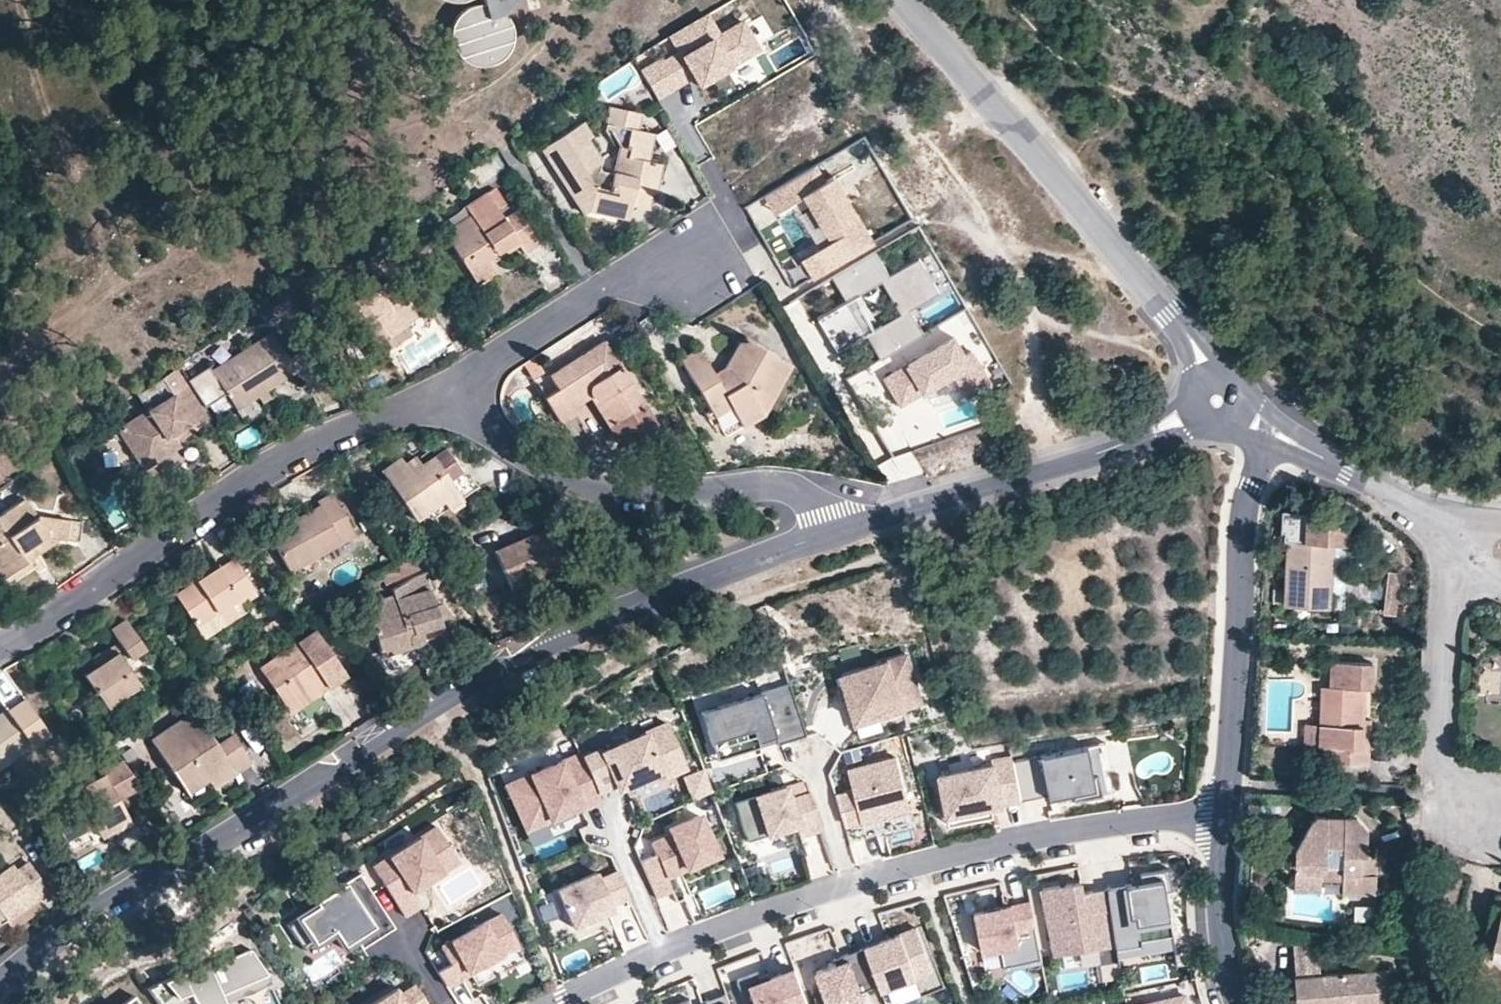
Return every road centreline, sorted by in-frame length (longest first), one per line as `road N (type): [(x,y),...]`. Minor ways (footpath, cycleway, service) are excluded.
road 1 (residential): [(0,979),(462,693),(601,620),(833,533)]
road 2 (residential): [(1224,818),(1129,823),(920,860),(696,937),(549,1003)]
road 3 (residential): [(458,390),(261,470),(0,645)]
road 4 (unclassified): [(902,0),(1202,359),(1216,397)]
road 5 (residential): [(458,390),(514,450),(568,479),(629,494),(794,493),(827,514),(833,533)]
road 6 (residential): [(833,533),(1183,426),(1216,397)]
road 7 (residential): [(1263,426),(1240,541),(1224,818)]
road 8 (residential): [(1459,520),(1443,768),(1478,821)]
road 9 (residential): [(695,275),(619,287),(458,390)]
road 10 (residential): [(1263,426),(1459,520)]
road 11 (residential): [(1224,818),(1219,900),(1227,963),(1243,1003)]

